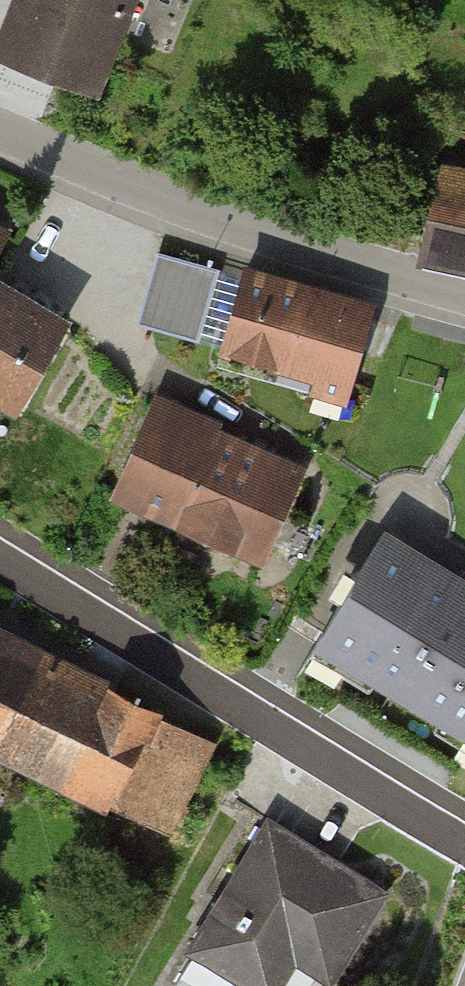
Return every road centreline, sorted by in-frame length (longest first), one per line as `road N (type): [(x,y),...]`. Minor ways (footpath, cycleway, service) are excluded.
road 1 (residential): [(0,559),(464,842)]
road 2 (residential): [(464,293),(293,244),(0,130)]

